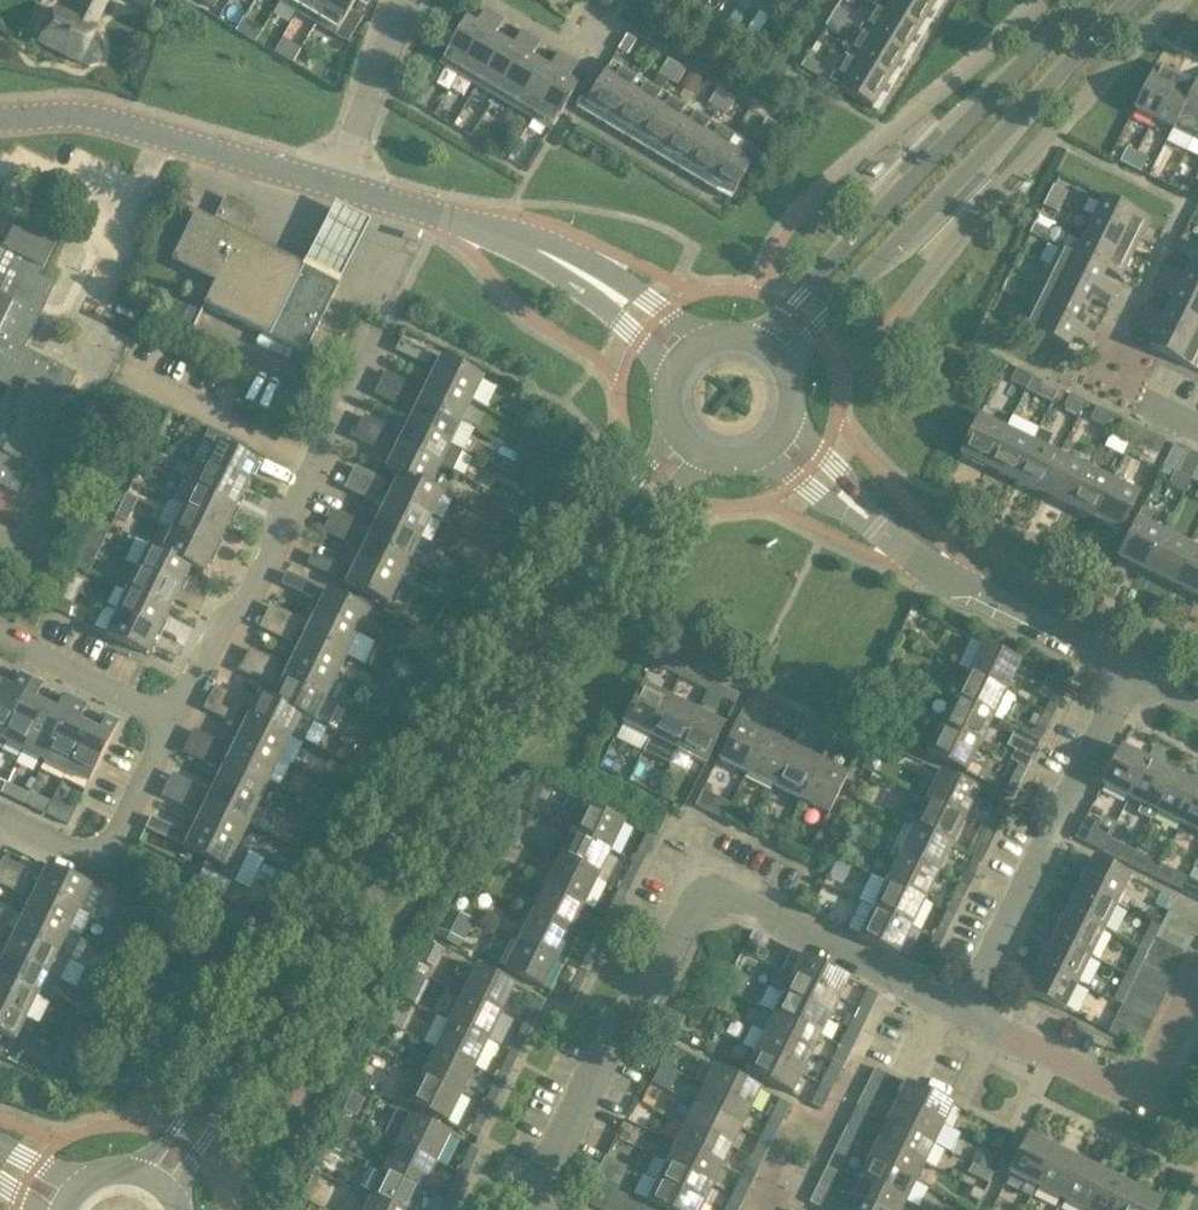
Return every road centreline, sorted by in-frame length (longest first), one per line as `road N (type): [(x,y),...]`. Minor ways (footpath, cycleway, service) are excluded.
road 1 (tertiary): [(677,425),(142,1175)]
road 2 (tertiary): [(175,1200),(195,1156),(526,683),(707,453)]
road 3 (residential): [(540,1209),(535,1184),(698,886),(722,886),(969,1013)]
road 4 (tertiary): [(787,365),(811,329),(974,170),(1128,0)]
road 5 (tertiary): [(1080,0),(755,338)]
road 6 (residential): [(1136,675),(938,572),(775,441)]
road 7 (residential): [(182,719),(379,339)]
road 8 (residential): [(685,355),(570,267),(499,232),(342,182)]
road 9 (residential): [(969,1013),(1136,675)]
road 10 (residential): [(342,182),(68,112),(0,120)]
road 11 (residential): [(8,821),(89,857),(116,845),(182,719)]
road 12 (residential): [(969,1013),(1197,1131)]
road 13 (residential): [(182,719),(0,621)]
road 14 (residential): [(342,182),(408,0)]

